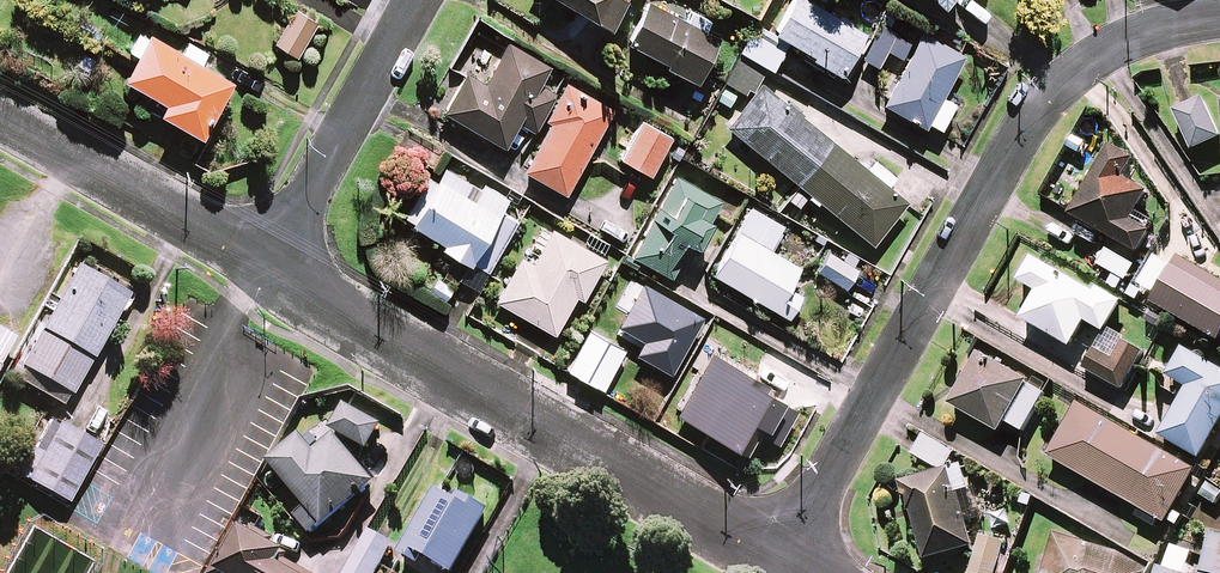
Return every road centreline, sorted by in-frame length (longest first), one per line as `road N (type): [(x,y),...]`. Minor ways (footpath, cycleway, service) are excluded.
road 1 (residential): [(779,558),(1030,121),(1093,56),(1219,18)]
road 2 (residential): [(263,268),(779,558)]
road 3 (residential): [(415,0),(263,268)]
road 4 (residential): [(0,120),(263,268)]

